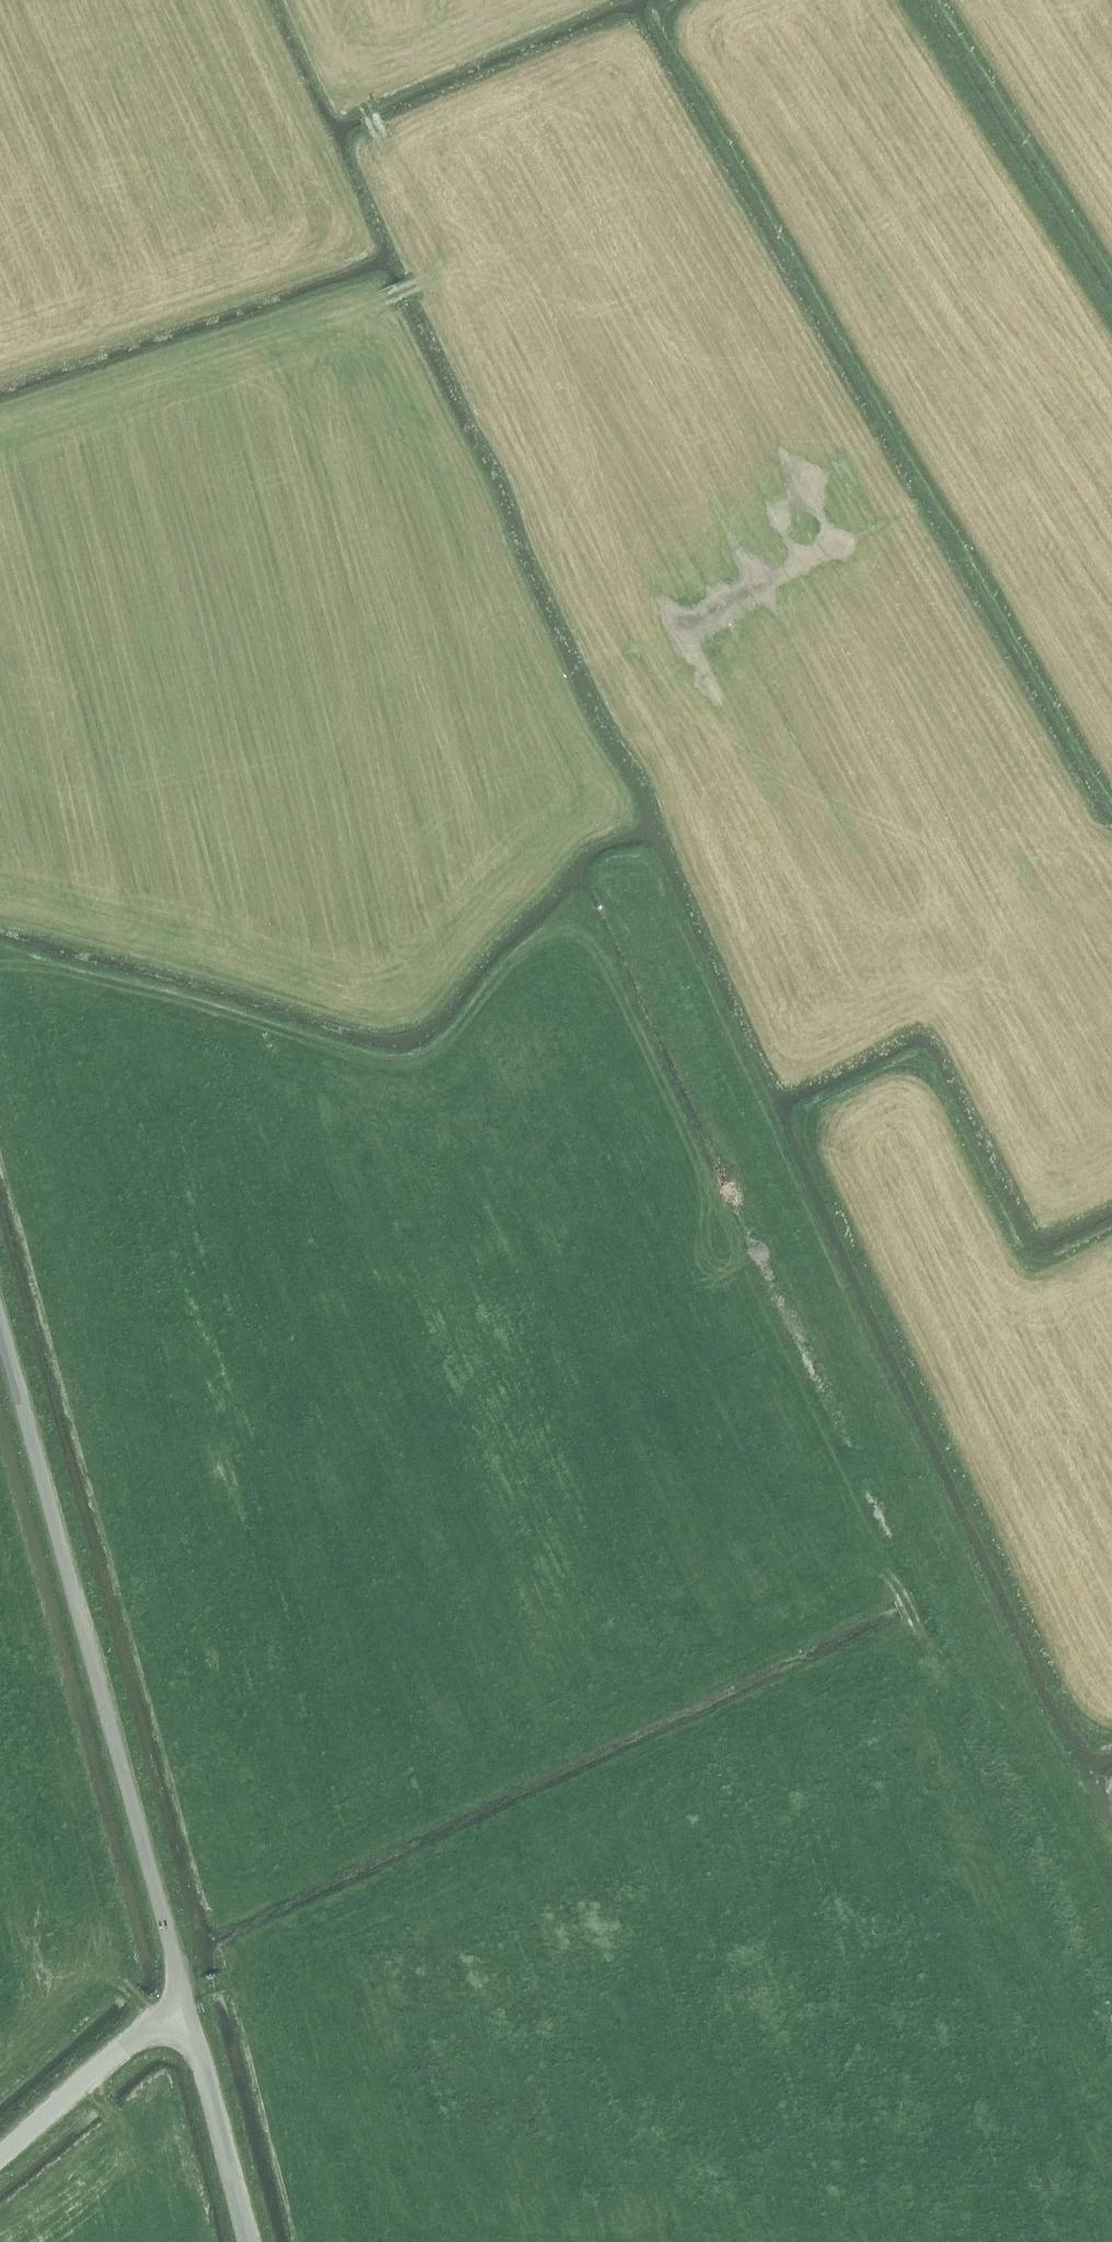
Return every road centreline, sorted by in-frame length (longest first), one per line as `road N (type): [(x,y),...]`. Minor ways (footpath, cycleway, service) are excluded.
road 1 (unclassified): [(184,2010),(0,1322)]
road 2 (unclassified): [(249,2241),(184,2010)]
road 3 (unclassified): [(184,2010),(132,2037),(0,2151)]

